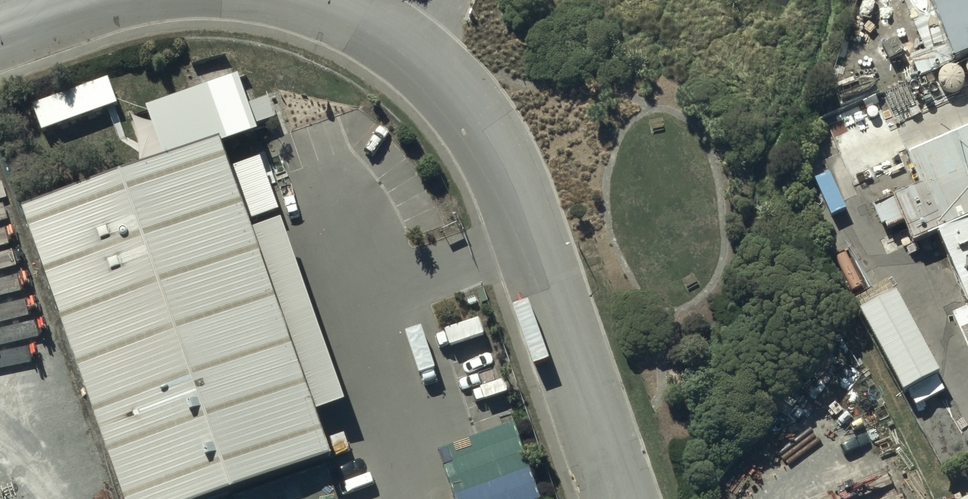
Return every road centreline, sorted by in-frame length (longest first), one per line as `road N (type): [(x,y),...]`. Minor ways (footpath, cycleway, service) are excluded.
road 1 (residential): [(620,498),(476,114),(393,40),(317,0)]

